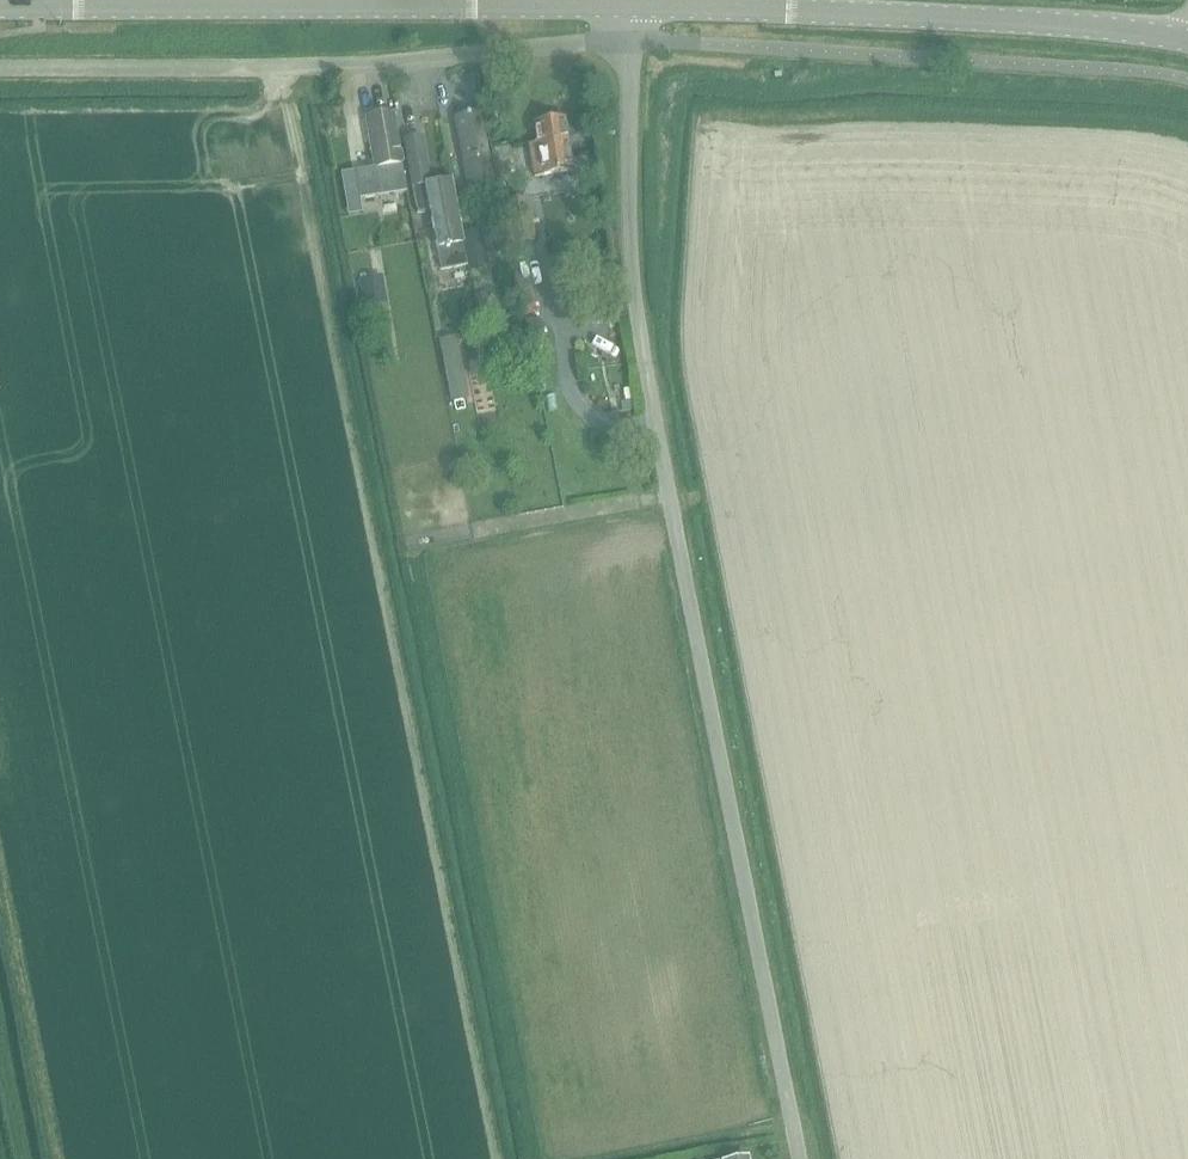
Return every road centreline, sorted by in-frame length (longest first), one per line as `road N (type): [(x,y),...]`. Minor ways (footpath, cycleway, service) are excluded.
road 1 (unclassified): [(799,1158),(643,352),(627,40)]
road 2 (residential): [(0,67),(316,67),(627,40)]
road 3 (secondary): [(627,6),(42,6)]
road 4 (secondary): [(1187,42),(1091,27),(627,6)]

